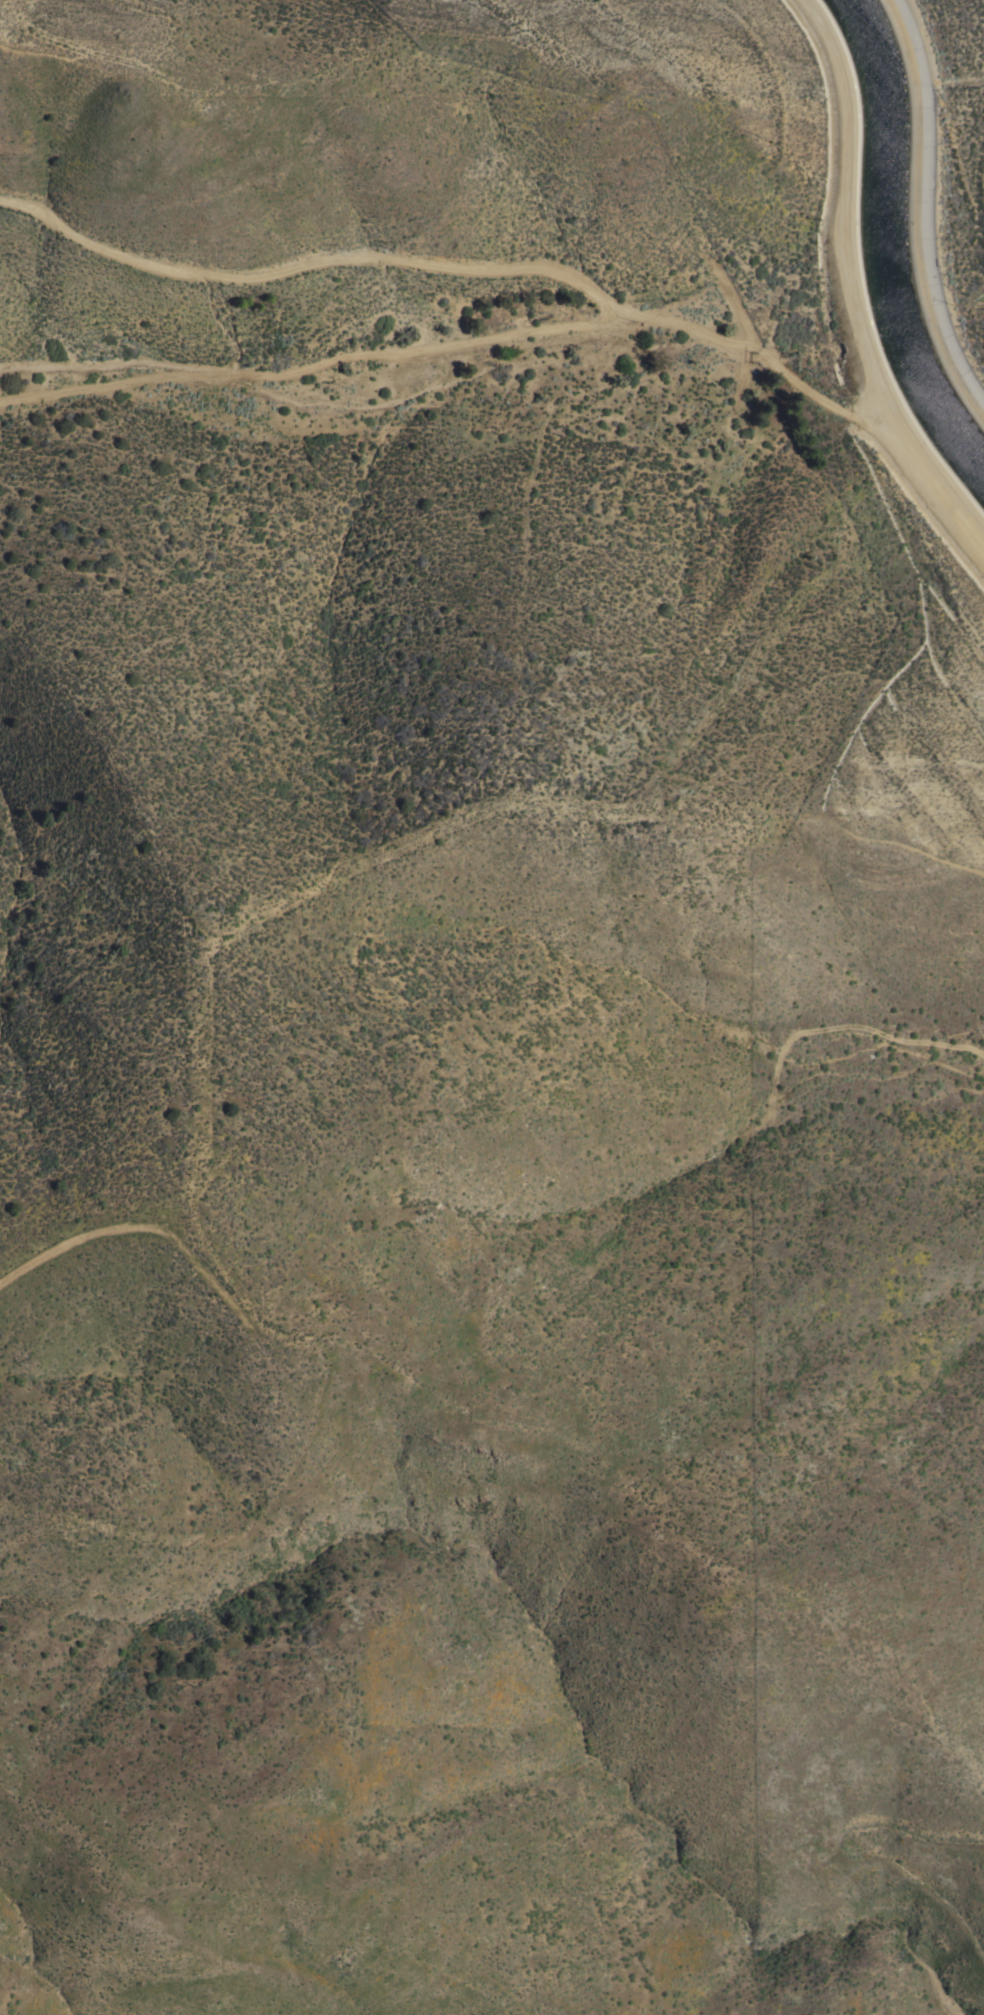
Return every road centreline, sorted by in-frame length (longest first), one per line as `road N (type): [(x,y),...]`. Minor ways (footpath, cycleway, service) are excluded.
road 1 (track): [(804,0),(837,66),(845,130),(836,183),(867,366),(881,401),(983,554)]

